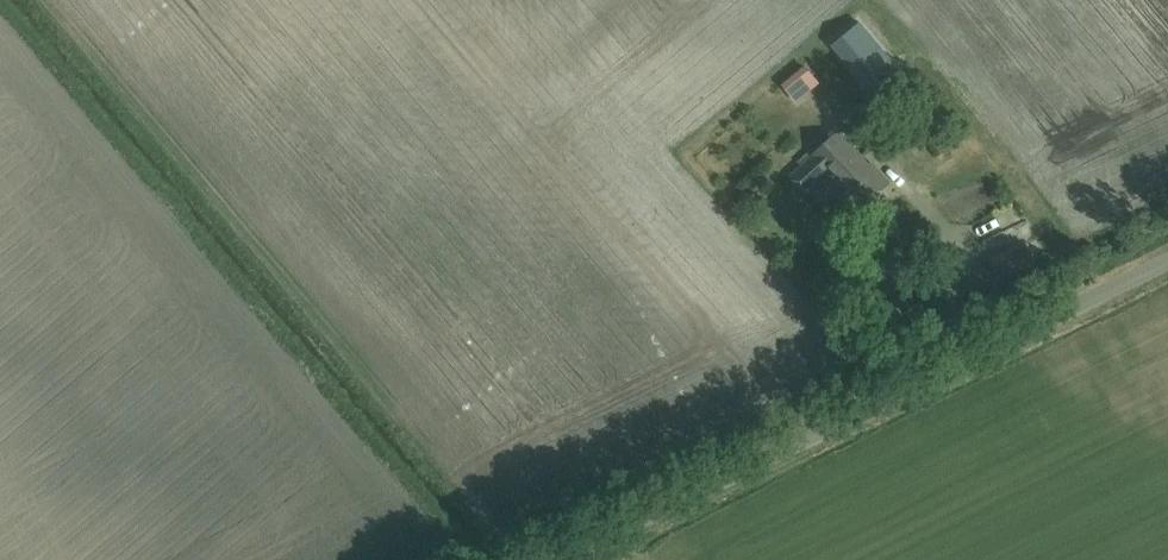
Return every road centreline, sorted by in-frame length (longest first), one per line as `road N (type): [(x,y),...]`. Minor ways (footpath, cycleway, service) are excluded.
road 1 (unclassified): [(557,559),(1167,266)]

